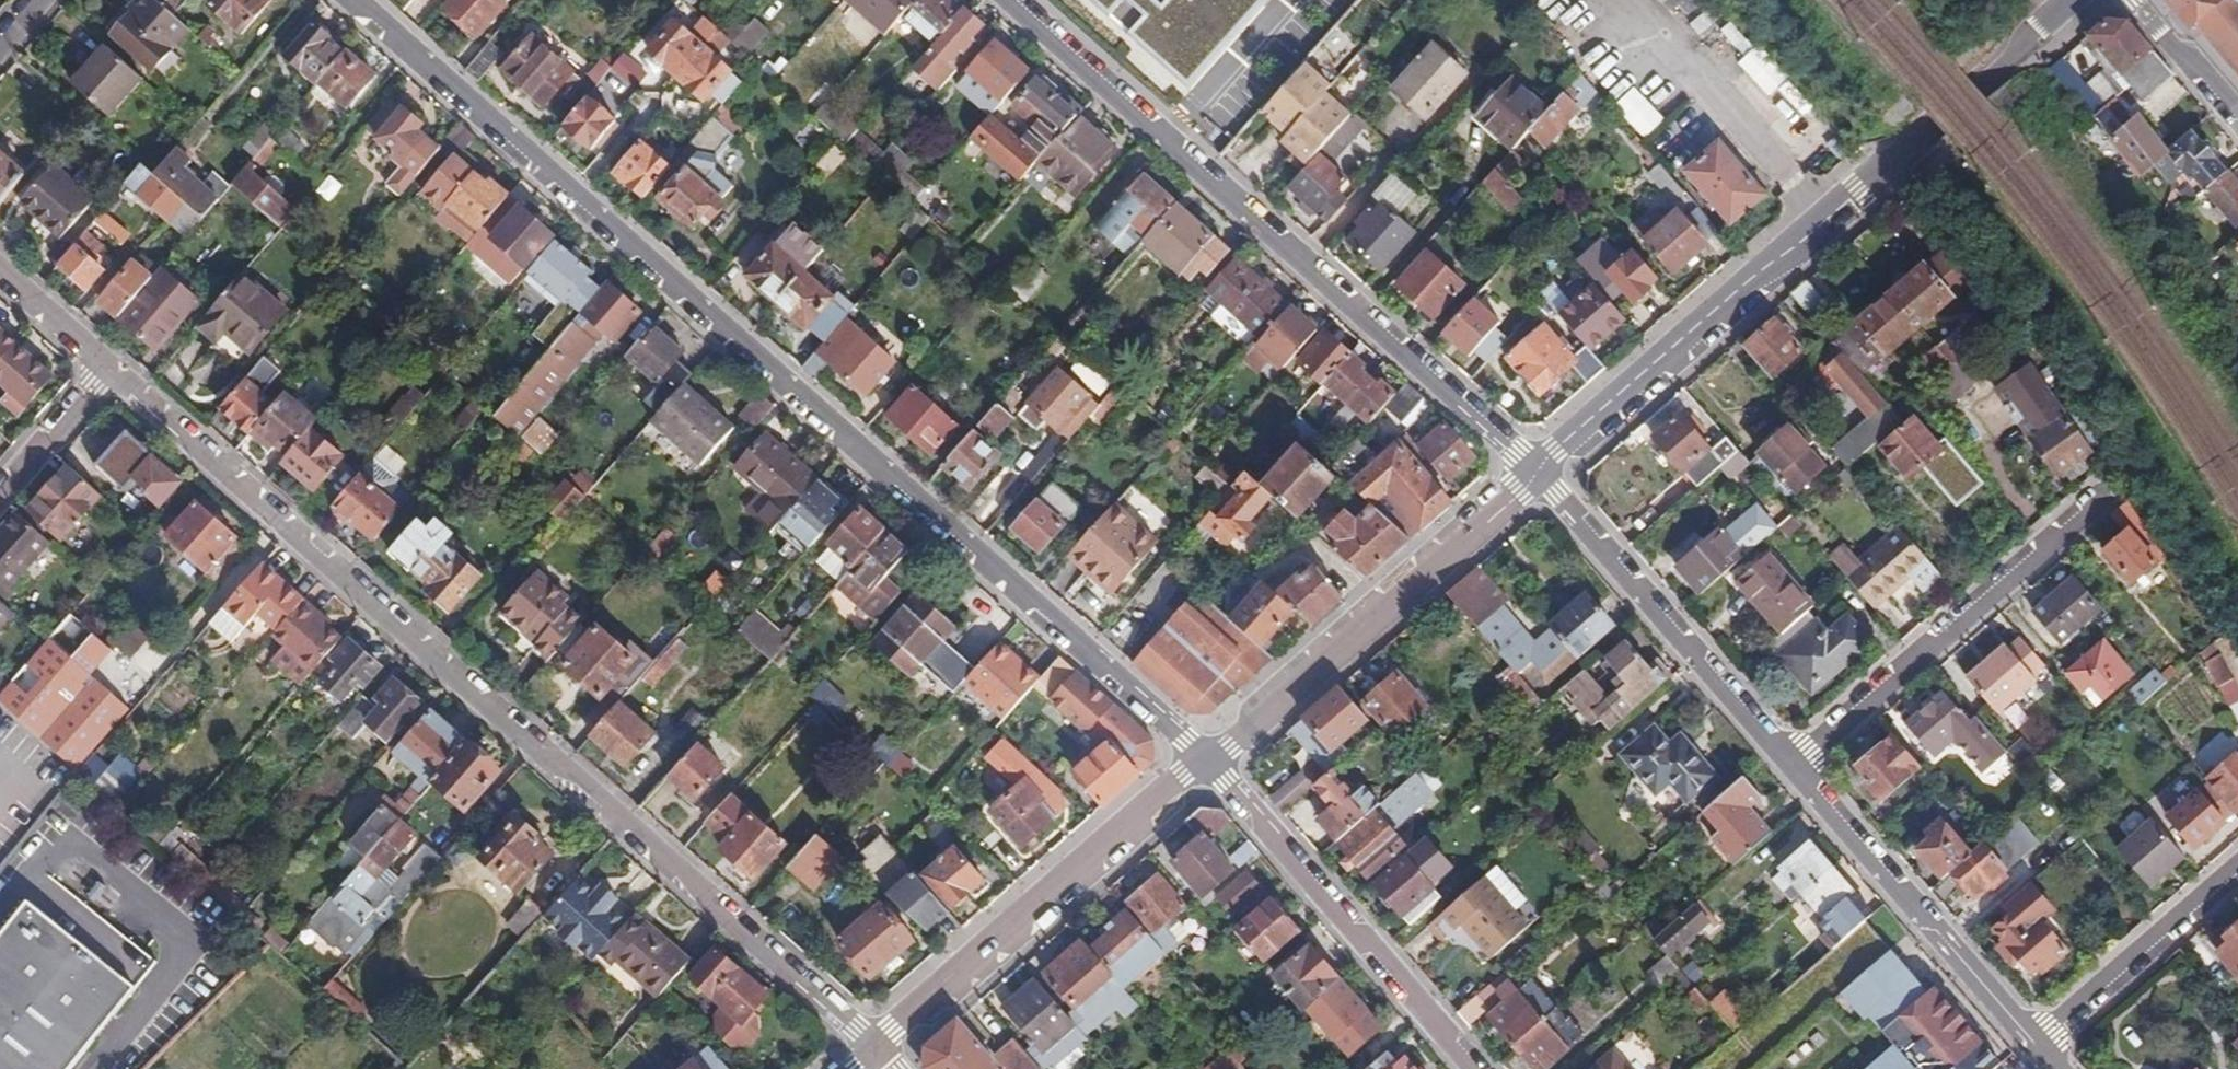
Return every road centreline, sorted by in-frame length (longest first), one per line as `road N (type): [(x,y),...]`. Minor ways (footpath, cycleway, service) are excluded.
road 1 (residential): [(347,0),(1207,763)]
road 2 (residential): [(877,1055),(104,374)]
road 3 (secondary): [(1535,479),(2073,0)]
road 4 (residential): [(1535,479),(1008,0)]
road 5 (secondary): [(877,1055),(1207,763)]
road 6 (secondary): [(1207,763),(1535,479)]
road 7 (residential): [(1793,768),(2117,490)]
road 8 (residential): [(1207,763),(1474,1068)]
road 9 (residential): [(1793,768),(1535,479)]
road 10 (residential): [(2035,1046),(1793,768)]
road 11 (residential): [(2035,1046),(2237,869)]
road 12 (residential): [(2237,130),(2123,0)]
road 13 (residential): [(104,374),(0,491)]
road 14 (residential): [(104,374),(0,282)]

